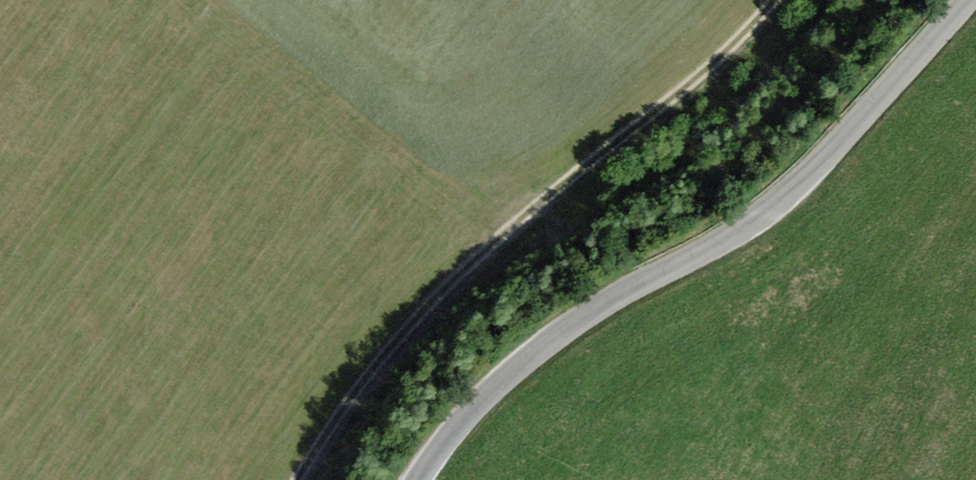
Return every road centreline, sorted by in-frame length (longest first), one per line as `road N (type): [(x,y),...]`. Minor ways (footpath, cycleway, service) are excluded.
road 1 (unclassified): [(967,0),(782,198),(547,342),(478,404),(416,479)]
road 2 (track): [(300,479),(431,281),(716,61),(771,0)]

